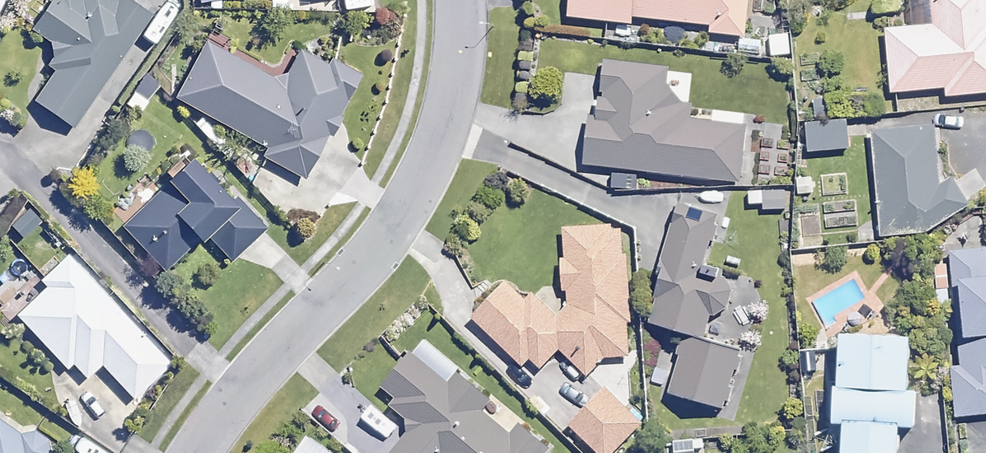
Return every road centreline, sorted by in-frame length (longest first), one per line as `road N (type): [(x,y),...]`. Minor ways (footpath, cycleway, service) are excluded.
road 1 (residential): [(184,452),(228,381),(391,203),(429,126),(426,0)]

